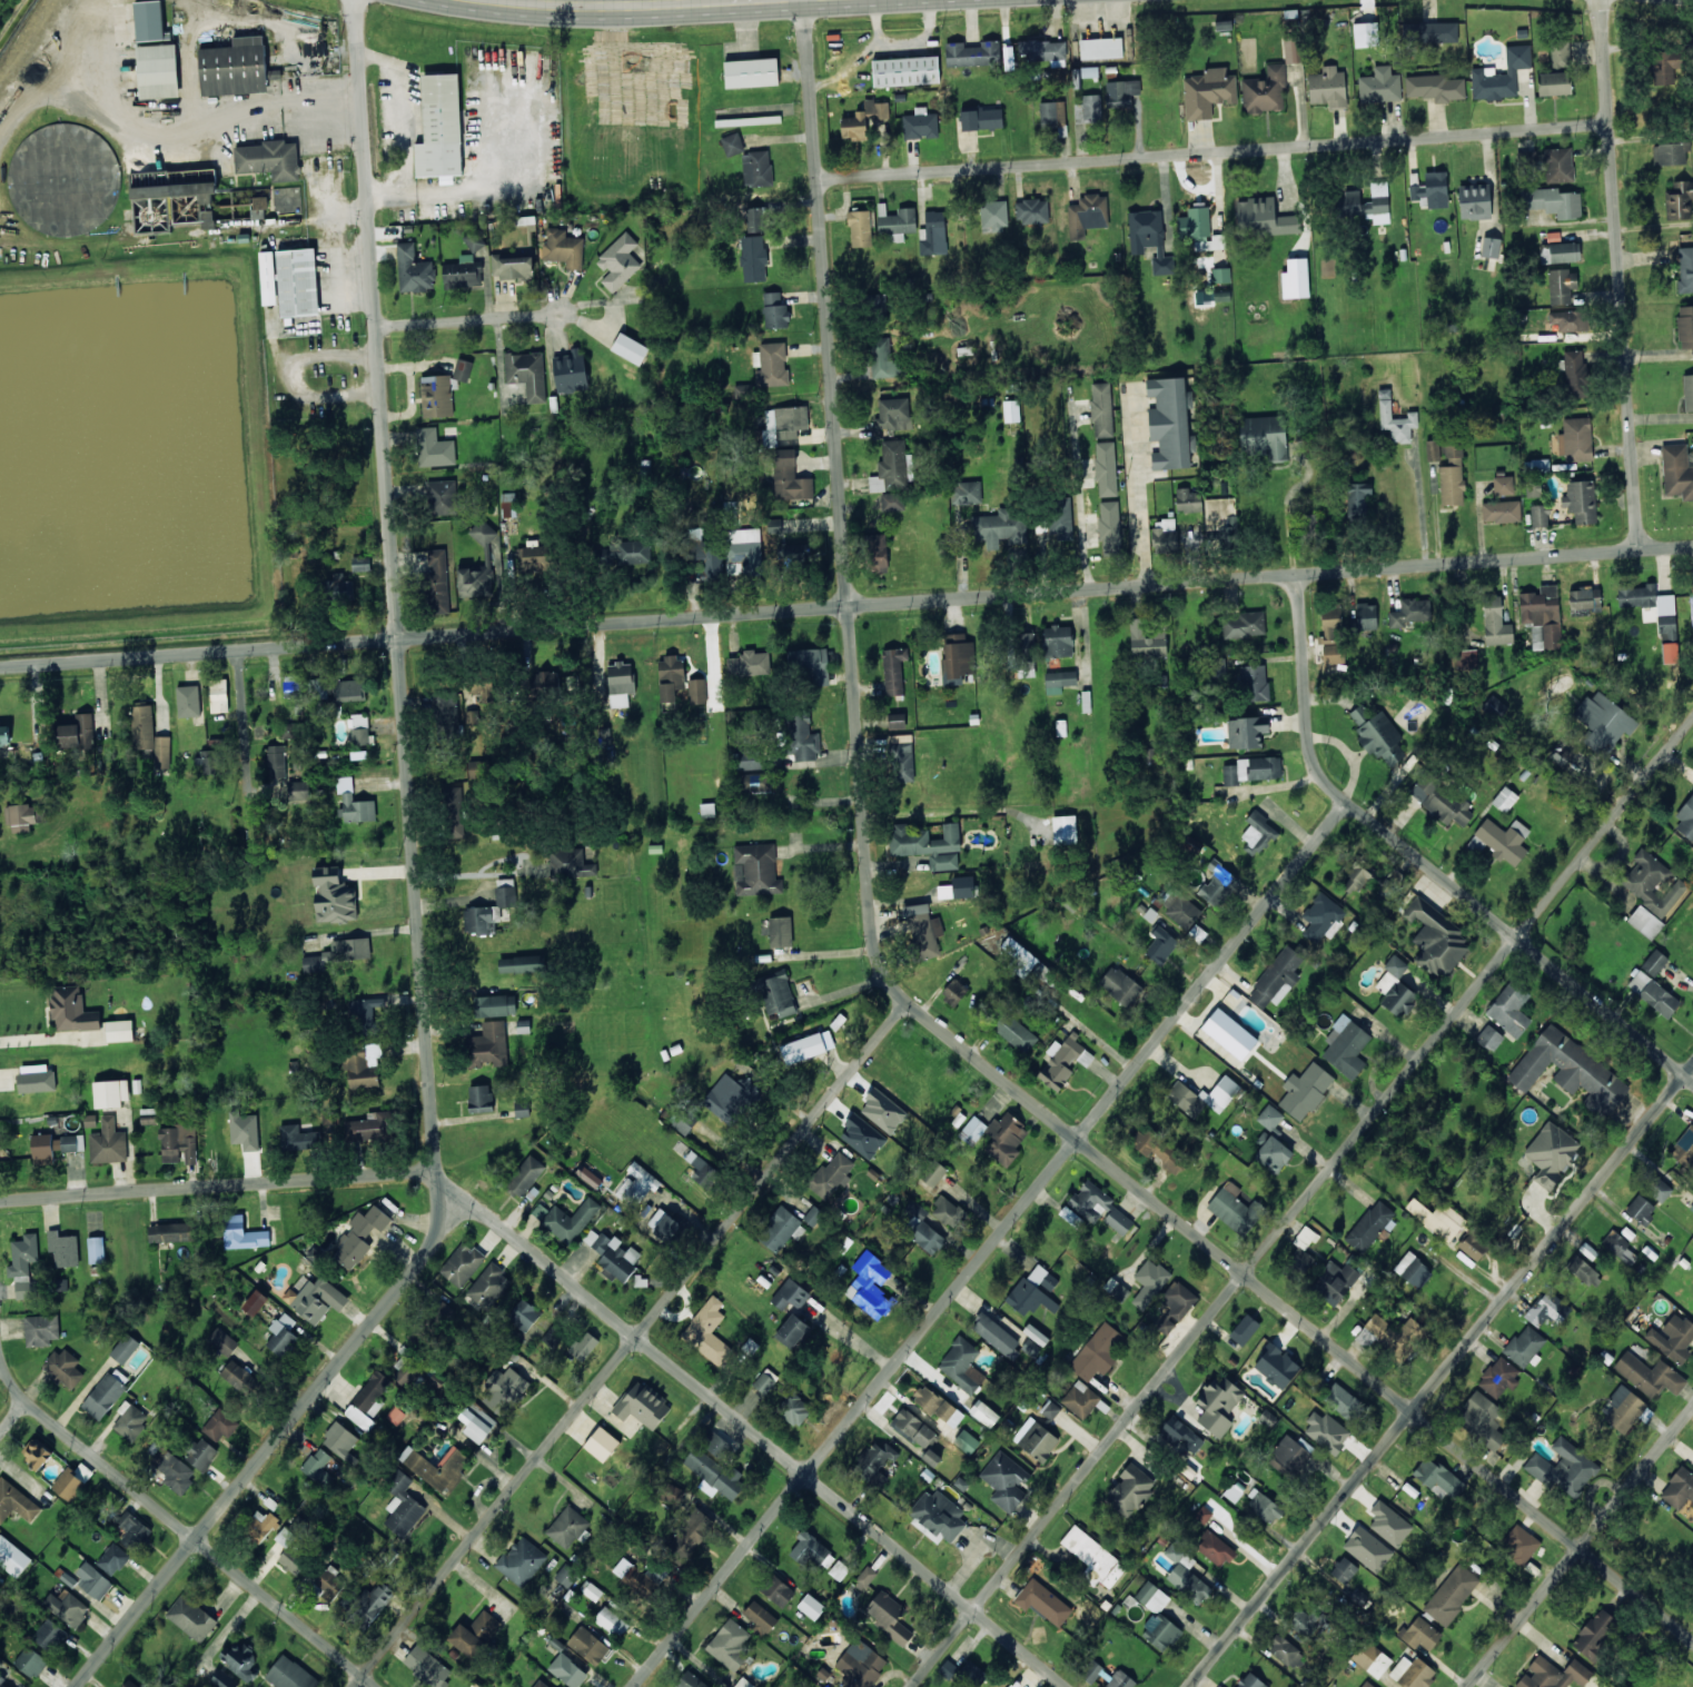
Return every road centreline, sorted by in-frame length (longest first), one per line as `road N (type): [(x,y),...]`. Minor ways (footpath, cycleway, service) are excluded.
road 1 (residential): [(1692,1641),(908,1000),(872,942),(805,0)]
road 2 (residential): [(1067,1686),(434,1168),(355,0)]
road 3 (tertiary): [(1692,549),(0,669)]
road 4 (residential): [(909,1686),(1692,717)]
road 5 (residential): [(630,1686),(1347,801)]
road 6 (residential): [(352,1686),(908,1000)]
road 7 (residential): [(1189,1686),(1692,1063)]
road 8 (residential): [(1610,123),(818,177)]
road 9 (tertiary): [(1692,1081),(1347,801),(1313,758),(1296,577)]
road 10 (residential): [(75,1686),(417,1264),(456,1190)]
road 11 (residential): [(1640,553),(1601,0)]
road 12 (residential): [(377,1686),(26,1401),(0,1347)]
road 13 (residential): [(434,1168),(0,1200)]
road 14 (residential): [(1466,1686),(1692,1407)]
road 15 (primary): [(676,0),(489,0)]
road 16 (residential): [(377,326),(563,309)]

